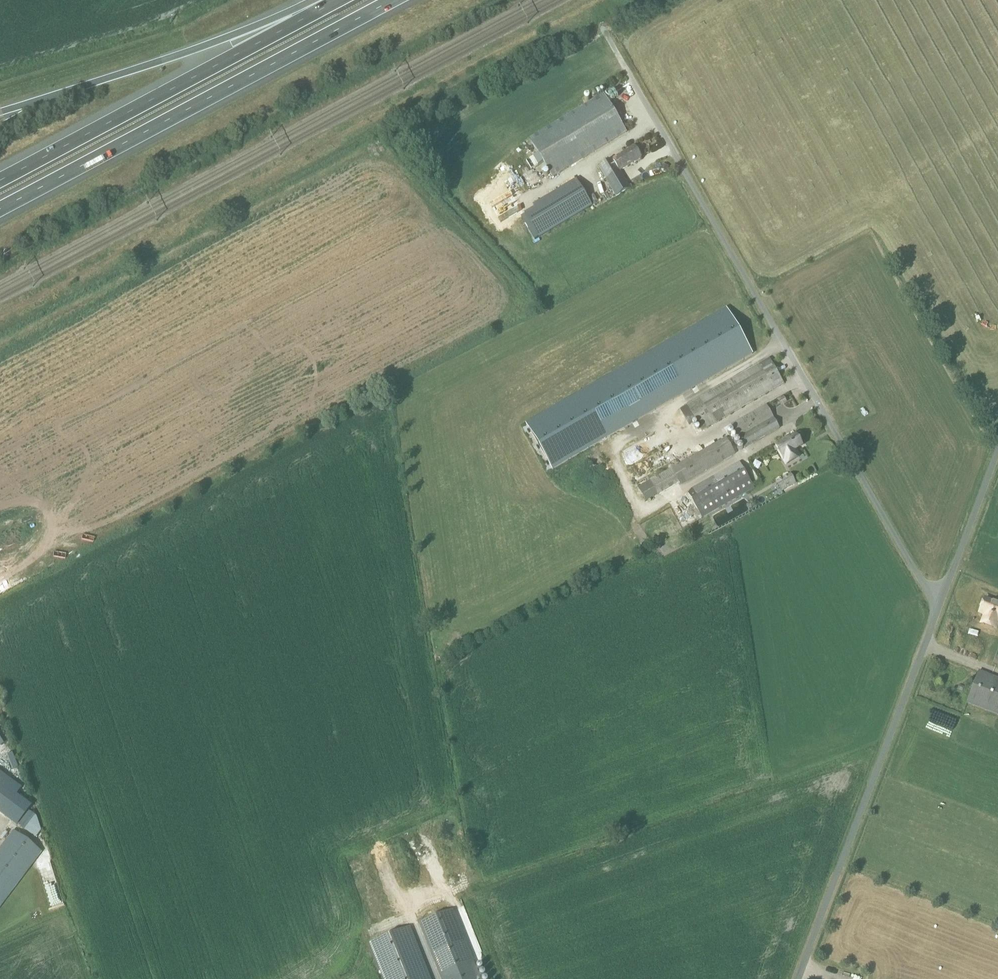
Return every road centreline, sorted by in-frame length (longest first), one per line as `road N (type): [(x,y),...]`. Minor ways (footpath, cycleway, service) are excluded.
road 1 (unclassified): [(937,608),(604,26)]
road 2 (motorway): [(0,209),(394,0)]
road 3 (unclassified): [(797,978),(937,608)]
road 4 (motorway): [(337,2),(0,180)]
road 5 (motorway): [(337,2),(41,102)]
road 6 (unclassified): [(937,608),(997,460)]

